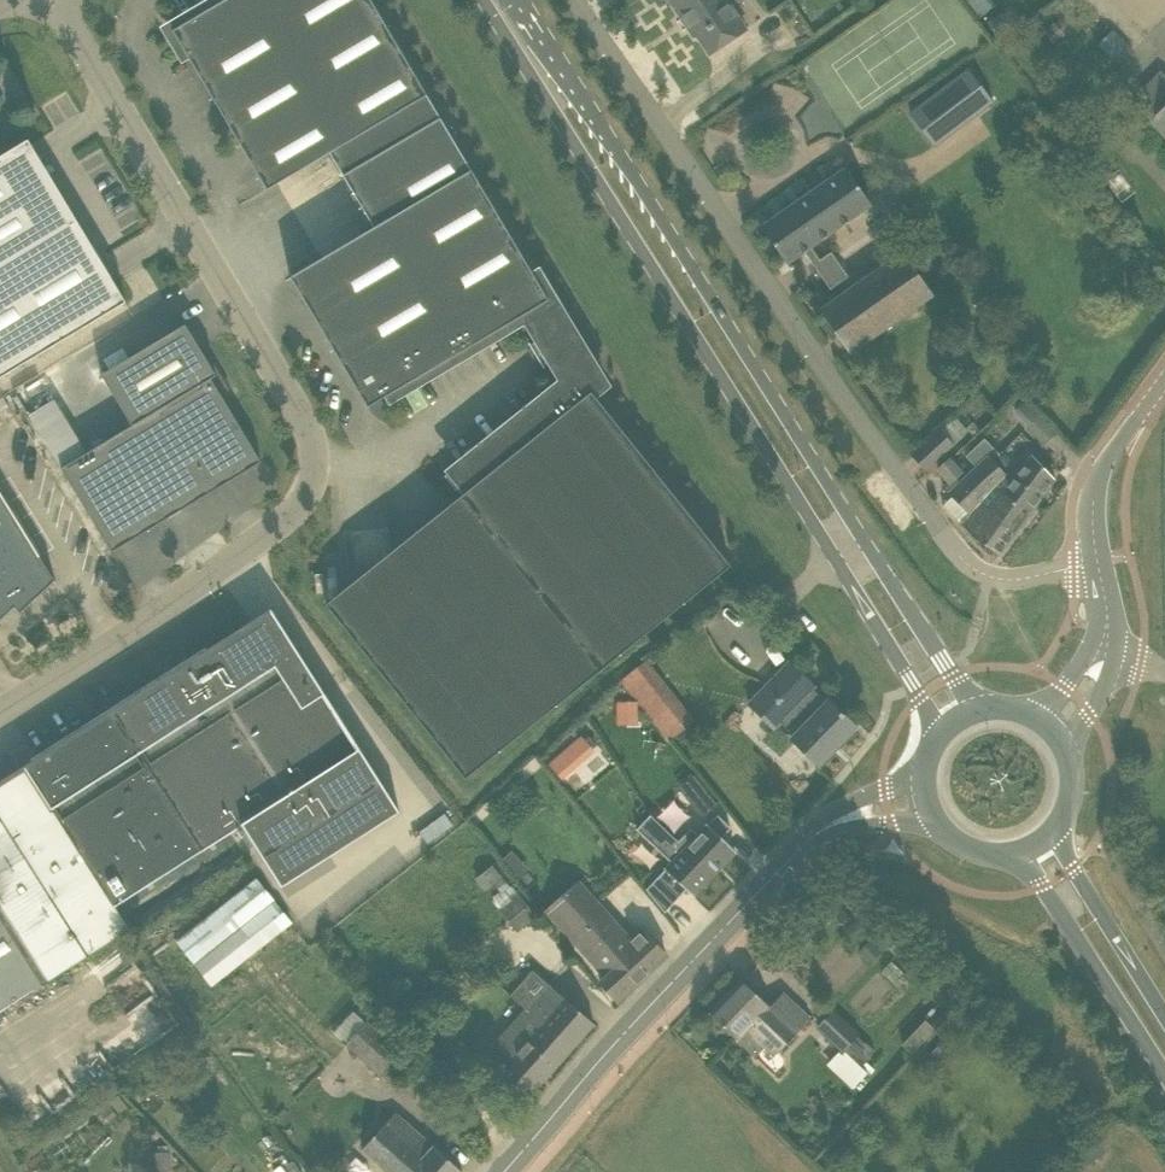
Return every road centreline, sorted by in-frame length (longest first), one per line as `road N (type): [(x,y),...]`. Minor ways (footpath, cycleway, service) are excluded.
road 1 (unclassified): [(0,712),(115,644),(289,521),(315,472),(307,424),(54,0)]
road 2 (secondary): [(483,0),(921,697),(937,738)]
road 3 (secondary): [(980,706),(865,542),(527,0)]
road 4 (unclassified): [(1097,560),(1047,574),(989,575),(936,529),(580,0)]
road 5 (tertiary): [(503,1171),(785,863)]
road 6 (secondary): [(1019,851),(1164,1078)]
road 7 (secondary): [(1164,1011),(1053,831)]
road 8 (tertiary): [(1097,560),(1096,487),(1164,380)]
road 9 (tertiary): [(925,777),(819,821),(785,863)]
road 10 (tertiary): [(785,863),(845,829),(936,819)]
road 11 (tertiary): [(1066,745),(1103,693),(1106,635)]

